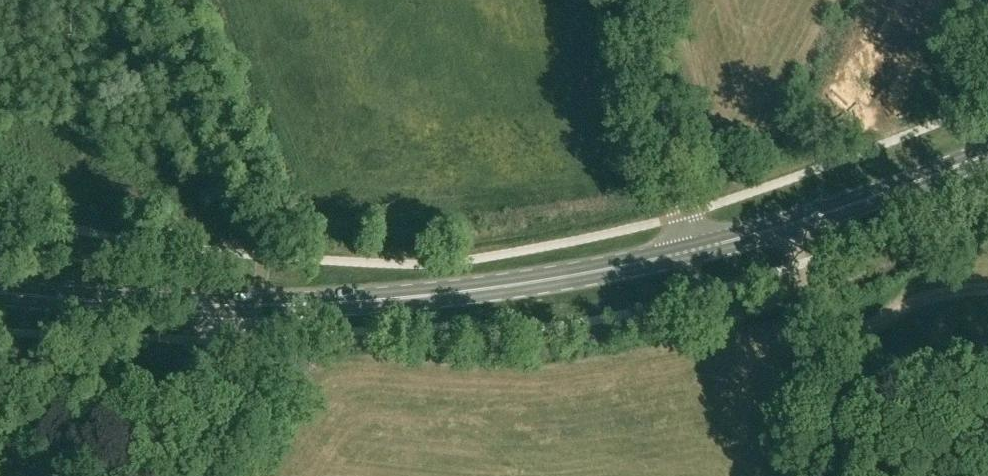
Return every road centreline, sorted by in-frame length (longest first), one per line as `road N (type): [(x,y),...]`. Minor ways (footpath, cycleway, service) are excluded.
road 1 (primary): [(694,250),(520,288),(383,302),(177,305),(0,293)]
road 2 (track): [(165,0),(261,225),(264,305)]
road 3 (primary): [(694,250),(814,218),(987,153)]
road 4 (unclassified): [(694,250),(634,0)]
road 5 (track): [(813,307),(822,330),(835,336),(936,288),(987,284)]
road 6 (track): [(221,305),(218,359),(144,475)]

